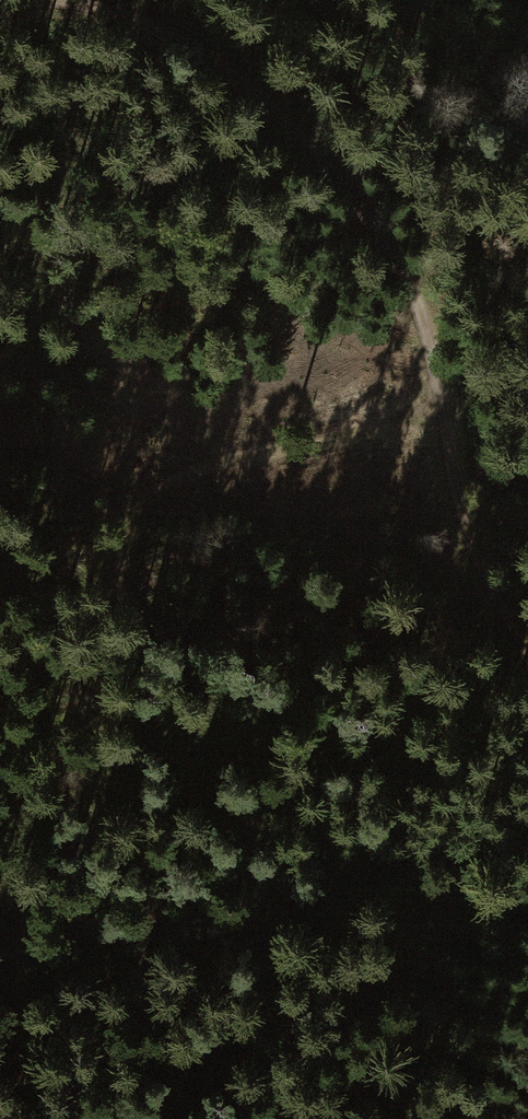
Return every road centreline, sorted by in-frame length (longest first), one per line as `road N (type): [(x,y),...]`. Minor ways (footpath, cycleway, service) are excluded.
road 1 (track): [(0,17),(54,10),(132,30),(225,78),(282,123),(379,228),(438,380),(467,537),(527,646)]
road 2 (track): [(438,380),(234,458),(141,574),(106,746),(94,925)]
road 3 (track): [(94,925),(257,958),(527,1096)]
road 4 (track): [(94,925),(76,1118)]

